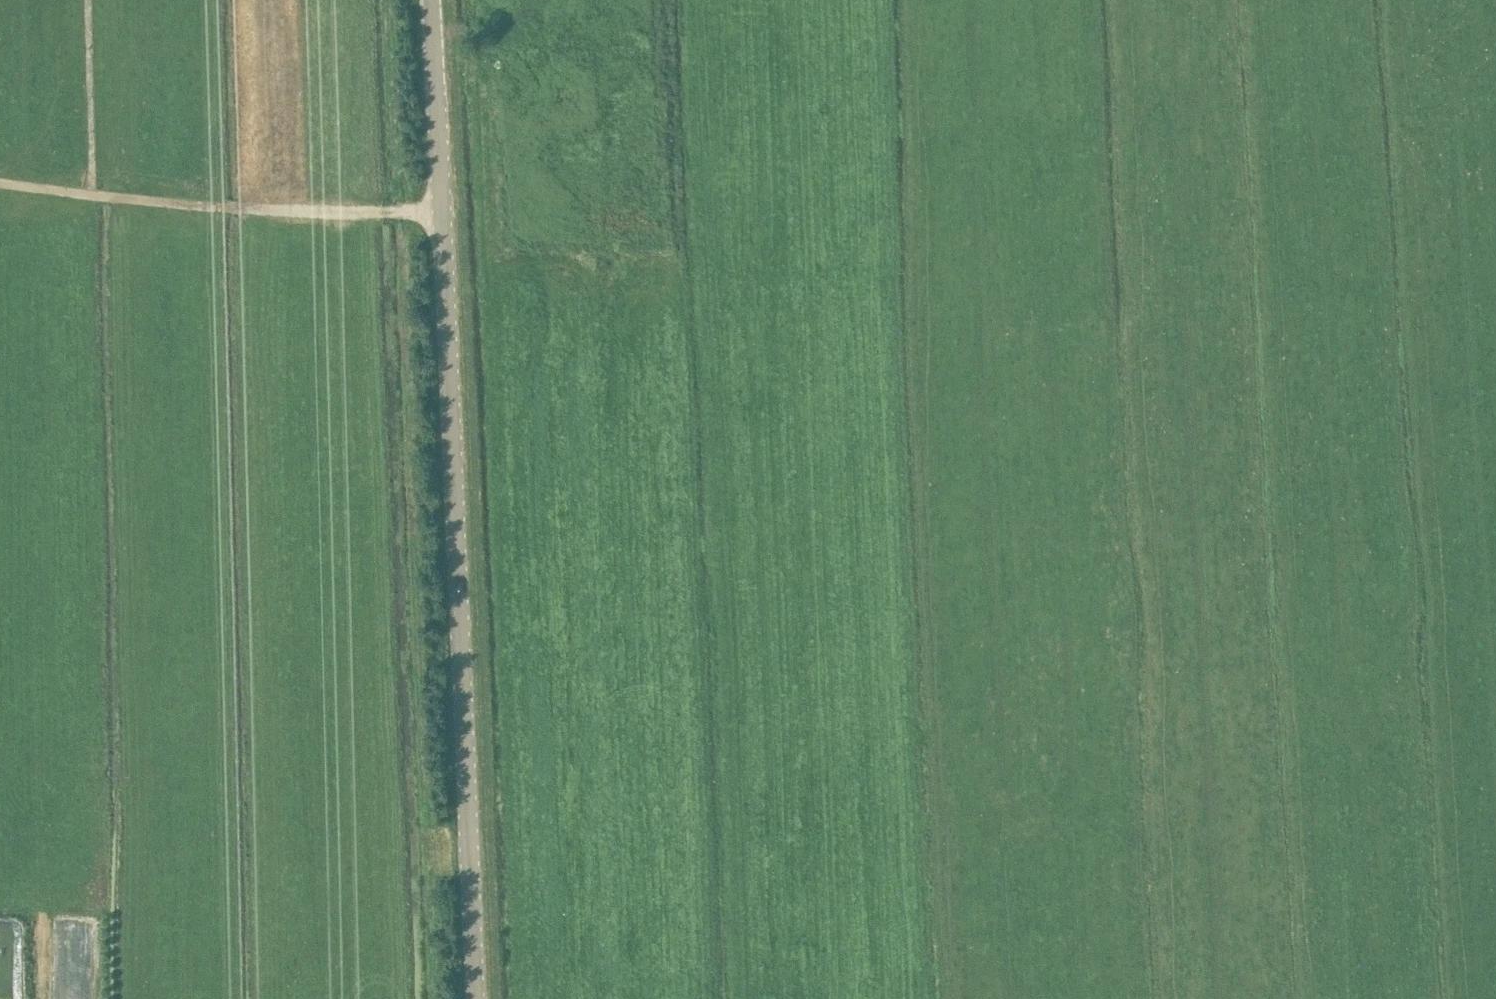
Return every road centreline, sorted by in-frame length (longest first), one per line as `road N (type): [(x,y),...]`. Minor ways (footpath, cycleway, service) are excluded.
road 1 (unclassified): [(480,998),(444,0)]

